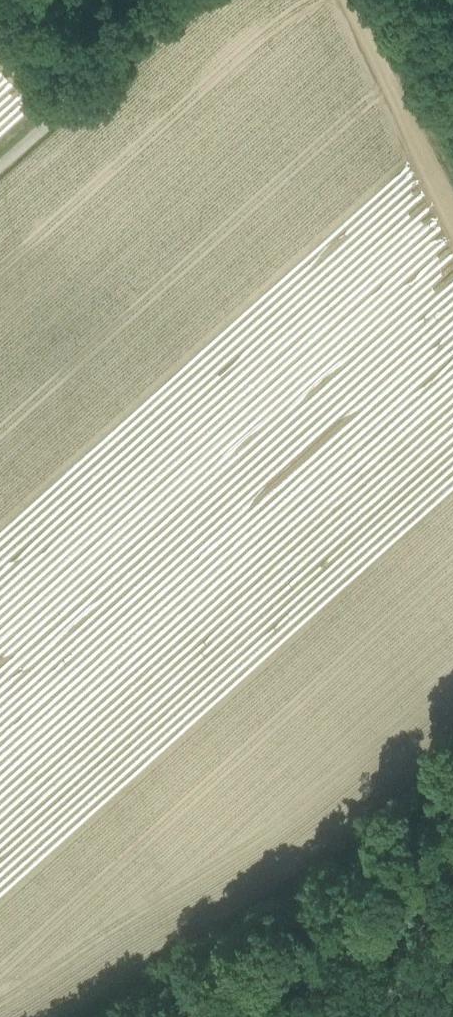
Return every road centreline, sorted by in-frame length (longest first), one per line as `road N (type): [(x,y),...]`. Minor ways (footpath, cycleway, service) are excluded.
road 1 (track): [(192,0),(0,158)]

